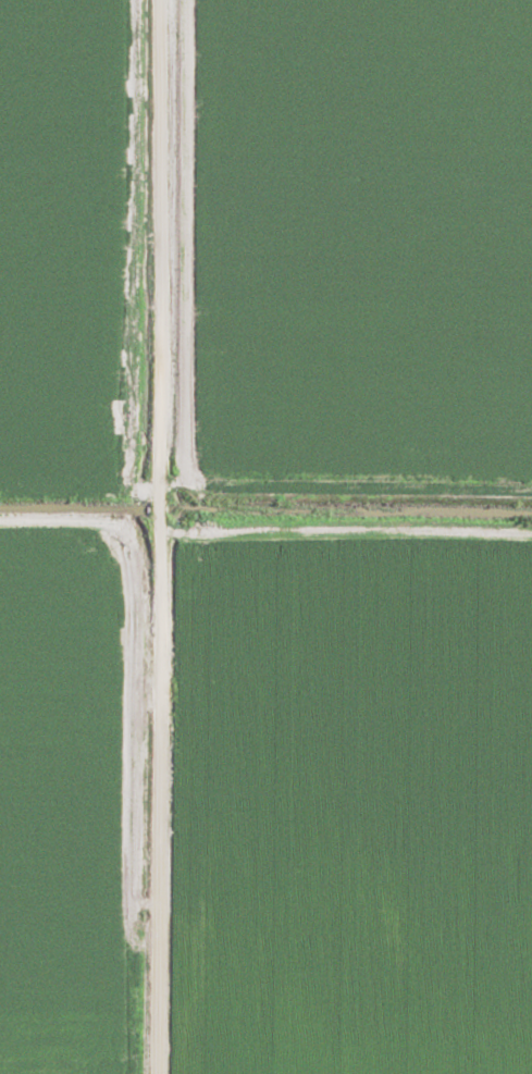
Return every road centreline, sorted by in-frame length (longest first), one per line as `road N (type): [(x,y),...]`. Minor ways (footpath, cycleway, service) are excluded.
road 1 (residential): [(148,1073),(147,0)]

